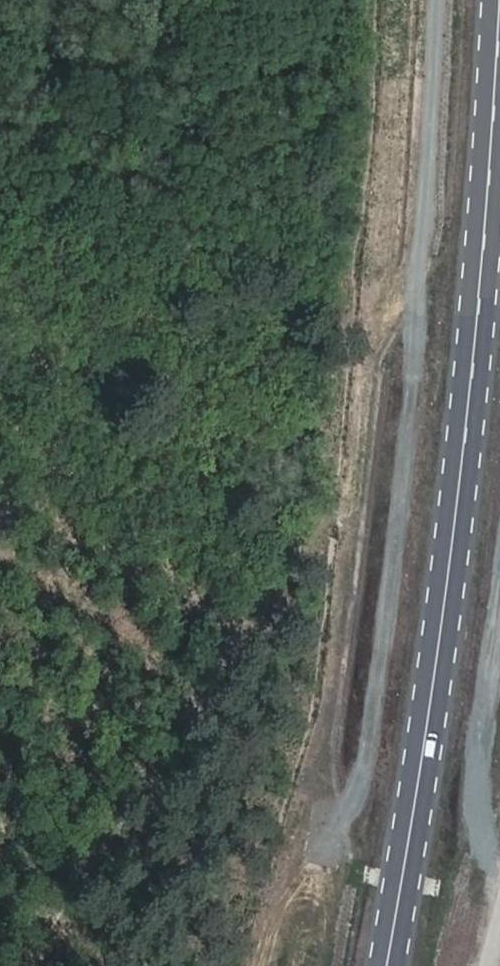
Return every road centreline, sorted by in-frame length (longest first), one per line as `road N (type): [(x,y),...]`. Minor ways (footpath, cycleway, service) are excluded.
road 1 (primary): [(391,965),(457,547),(499,108)]
road 2 (track): [(443,0),(401,557),(369,771),(338,835)]
road 3 (track): [(268,559),(263,590),(0,965)]
road 4 (track): [(213,661),(205,581),(0,482)]

